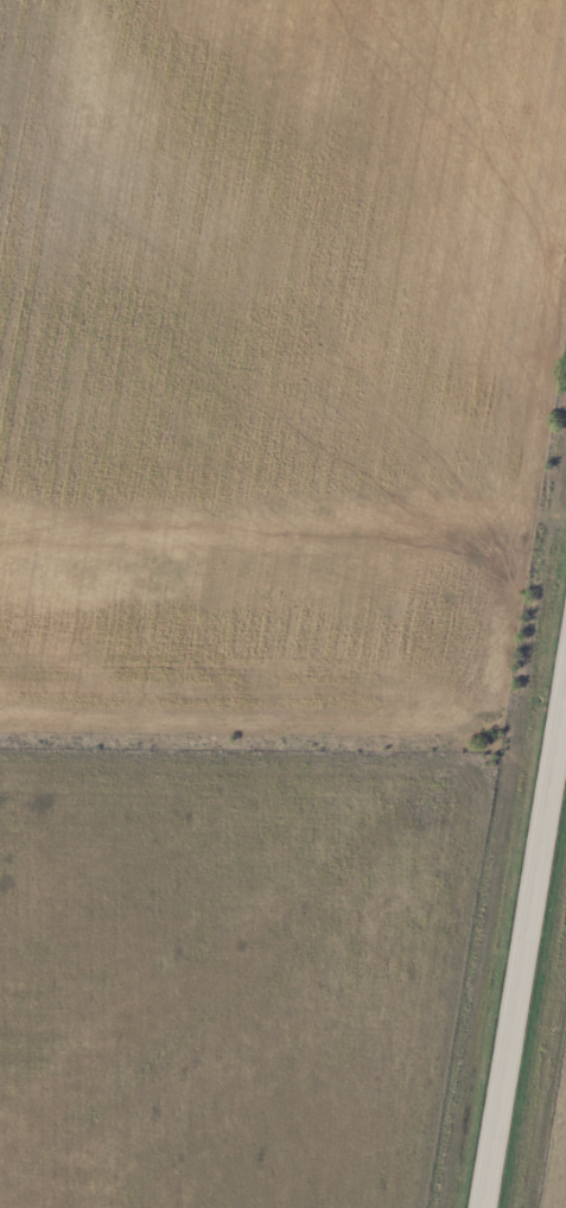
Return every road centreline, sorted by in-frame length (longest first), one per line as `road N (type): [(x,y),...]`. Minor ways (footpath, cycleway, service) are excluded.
road 1 (primary): [(487,1207),(565,718)]

